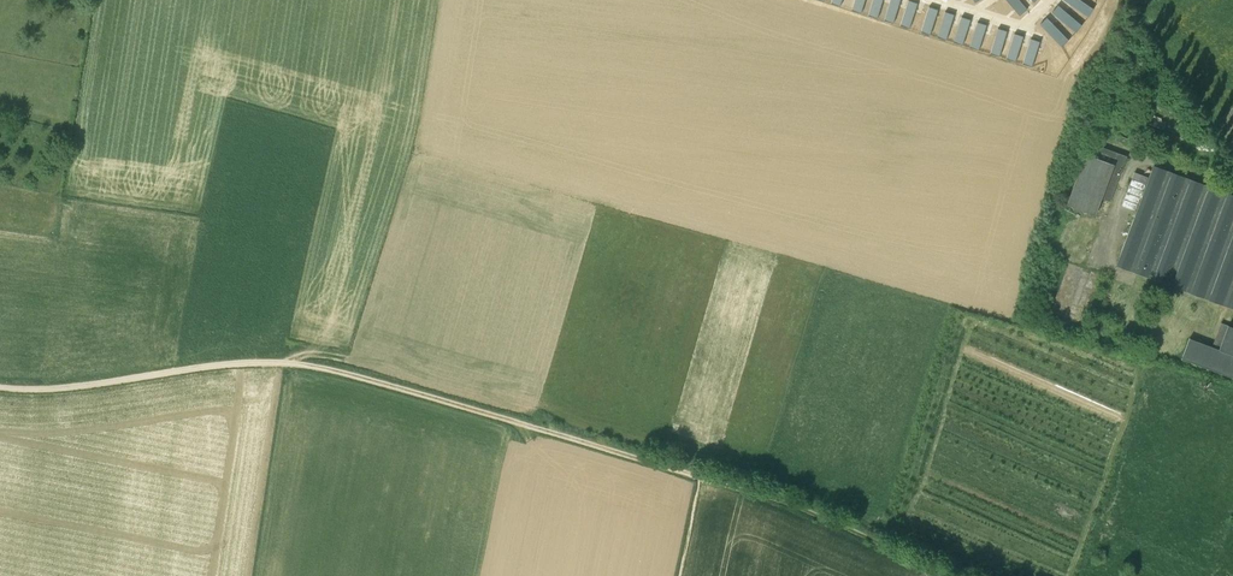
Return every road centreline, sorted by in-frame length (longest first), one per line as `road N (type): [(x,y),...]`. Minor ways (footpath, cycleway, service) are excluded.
road 1 (track): [(703,478),(306,365),(247,362),(70,388),(0,387)]
road 2 (track): [(943,574),(810,512),(703,478)]

